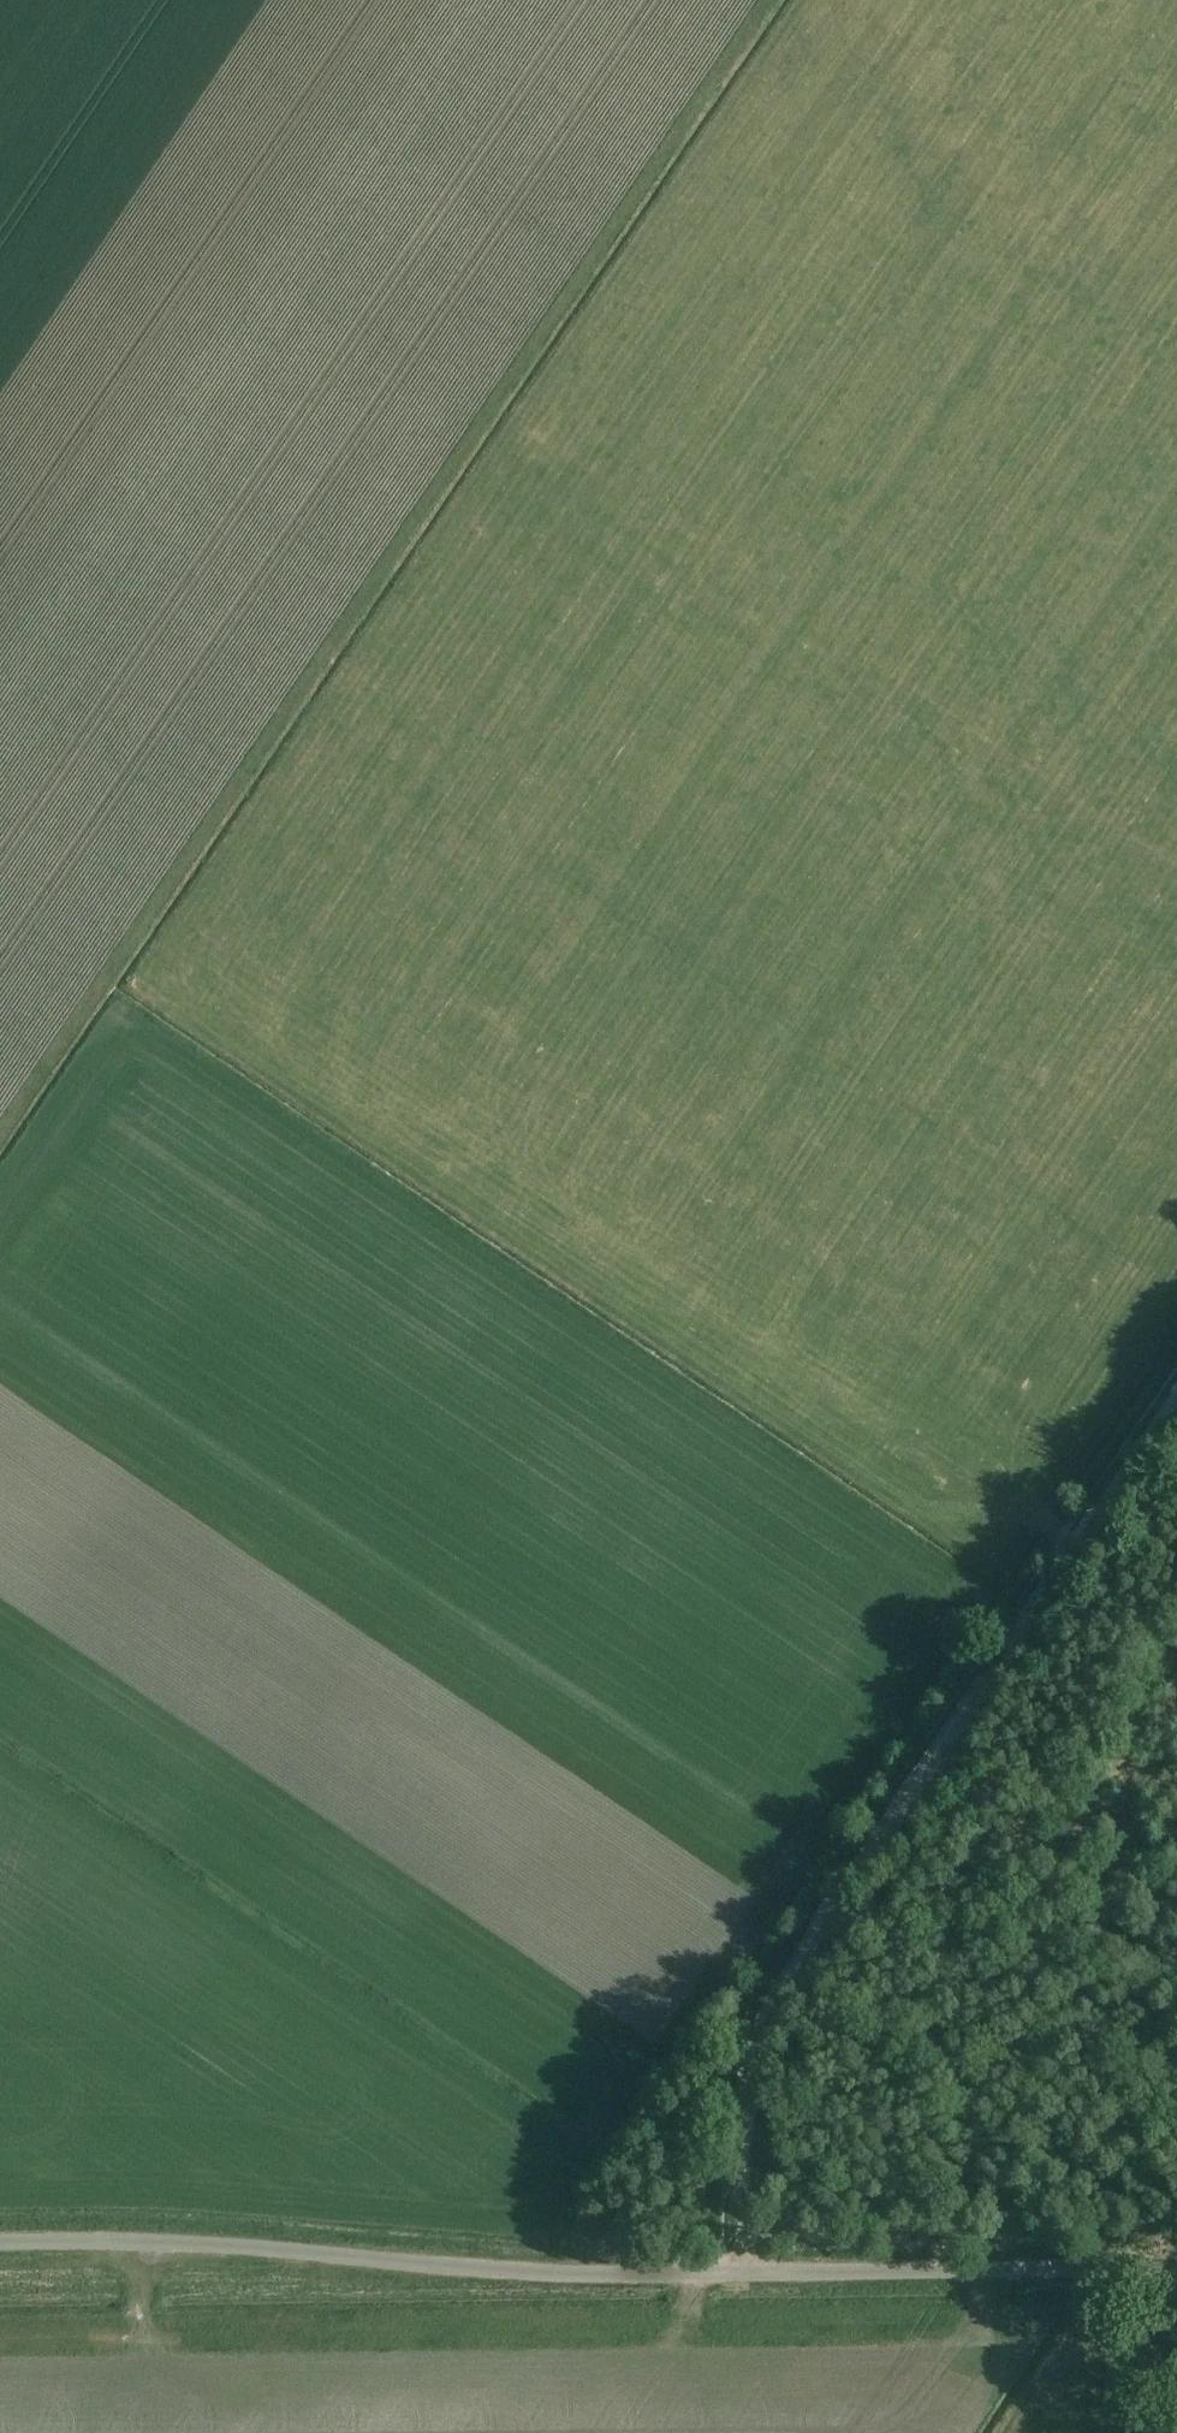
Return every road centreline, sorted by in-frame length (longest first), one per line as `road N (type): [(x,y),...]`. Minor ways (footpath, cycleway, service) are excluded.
road 1 (unclassified): [(0,2243),(138,2241),(583,2276),(1077,2267),(1143,2282),(1176,2337)]
road 2 (track): [(1176,1402),(866,1860),(765,2024),(744,2115),(743,2273)]

